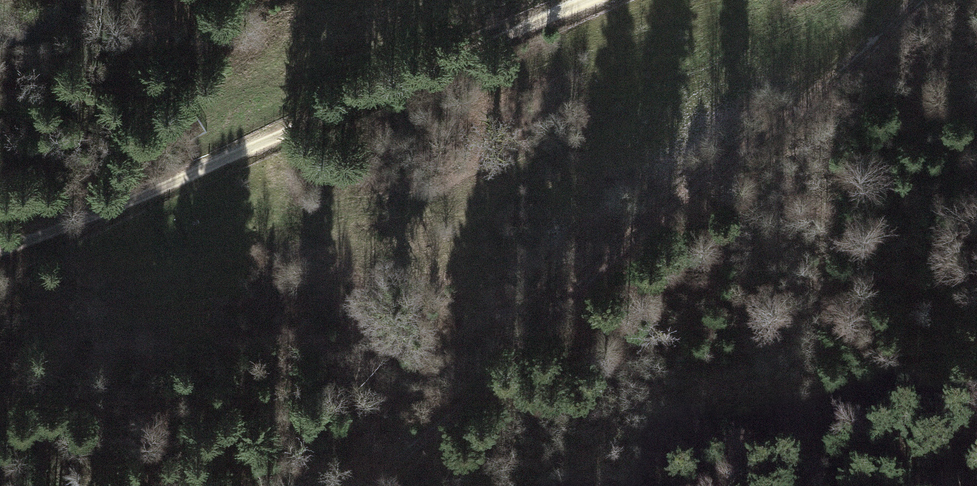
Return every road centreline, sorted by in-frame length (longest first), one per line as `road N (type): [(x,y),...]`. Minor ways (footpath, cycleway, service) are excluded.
road 1 (track): [(927,0),(388,485)]
road 2 (track): [(604,0),(0,252)]

